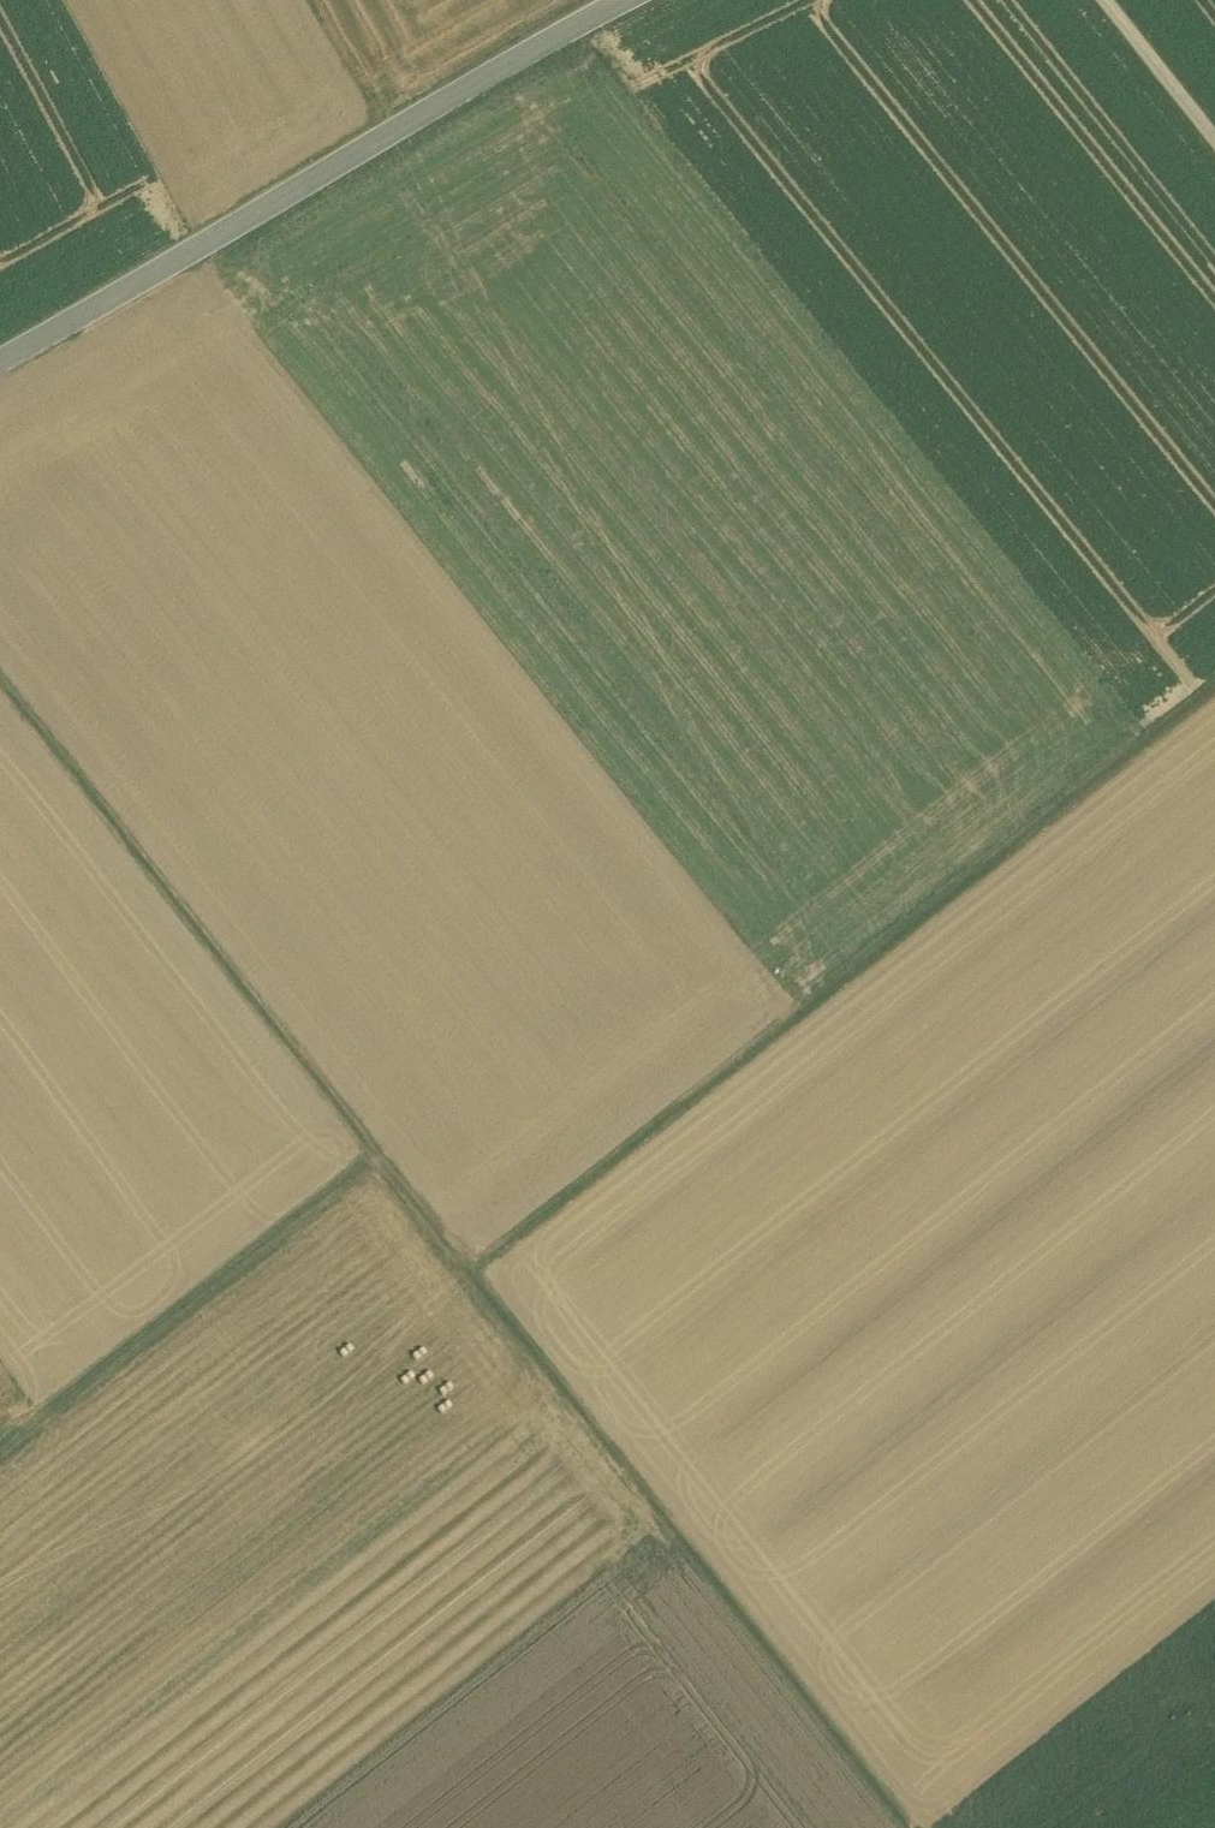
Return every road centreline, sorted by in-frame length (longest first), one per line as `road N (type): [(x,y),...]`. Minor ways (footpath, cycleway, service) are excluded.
road 1 (track): [(912,1827),(0,678)]
road 2 (track): [(1214,695),(473,1277)]
road 3 (secondary): [(0,362),(634,0)]
road 4 (track): [(381,1160),(0,1457)]
road 5 (unclassified): [(1214,133),(1109,0)]

